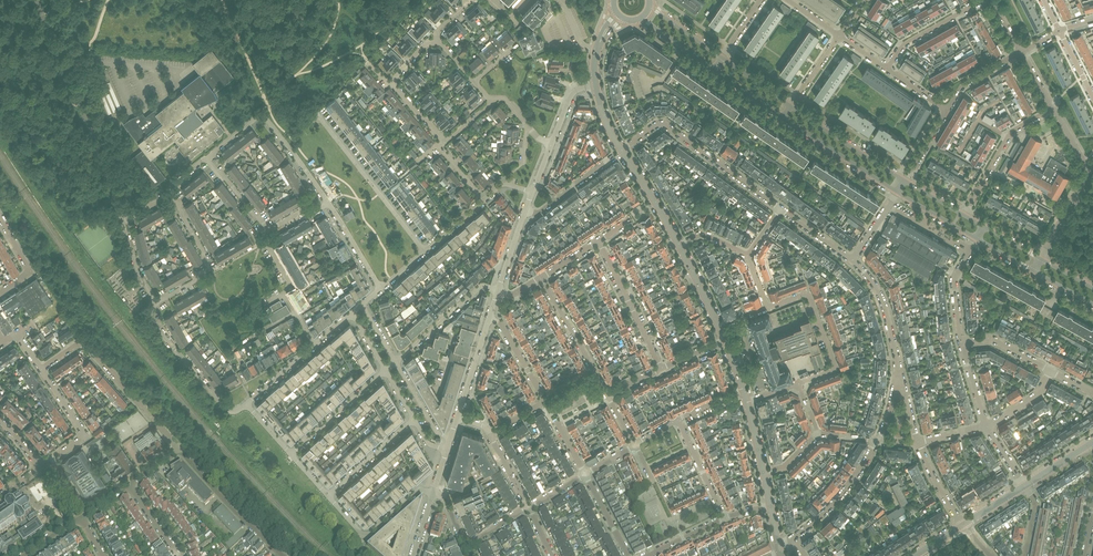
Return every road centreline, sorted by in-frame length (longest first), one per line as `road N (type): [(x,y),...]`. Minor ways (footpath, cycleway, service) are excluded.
road 1 (residential): [(781,208),(666,124),(622,149)]
road 2 (residential): [(424,251),(320,118),(310,126)]
road 3 (residential): [(206,159),(261,115),(328,203)]
road 4 (residential): [(490,436),(544,402),(504,328),(490,319)]
road 5 (residential): [(123,221),(66,70)]
road 6 (residential): [(800,383),(834,366),(811,300),(803,295),(768,307)]
road 7 (residential): [(246,404),(229,410),(198,380),(151,320),(156,304)]
road 8 (residential): [(283,555),(178,449)]
road 9 (residential): [(156,304),(210,268),(172,193)]
road 10 (residential): [(661,369),(598,241)]
road 11 (residential): [(178,449),(83,343)]
road 12 (residential): [(964,215),(1011,131),(1051,109)]
road 13 (residential): [(434,492),(419,490),(366,535),(328,496)]
road 14 (tertiary): [(782,116),(897,191)]
road 15 (residential): [(609,396),(540,278)]
road 16 (tertiary): [(903,180),(789,106)]
road 17 (residential): [(902,382),(879,290),(853,261)]
road 18 (residential): [(40,466),(84,433),(41,369)]
road 19 (residential): [(395,361),(480,287),(499,290)]
road 20 (residential): [(794,538),(826,511),(878,441)]
road 21 (residential): [(315,345),(286,295),(289,281),(268,232)]
road 22 (residential): [(291,454),(384,370)]

